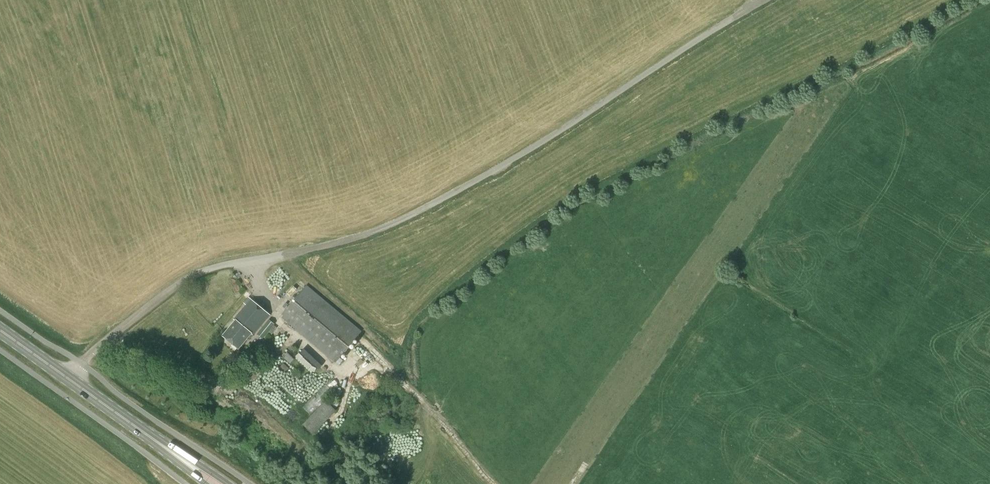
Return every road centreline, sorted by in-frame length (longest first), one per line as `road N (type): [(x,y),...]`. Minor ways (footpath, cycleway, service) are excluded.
road 1 (primary): [(216,483),(0,330)]

